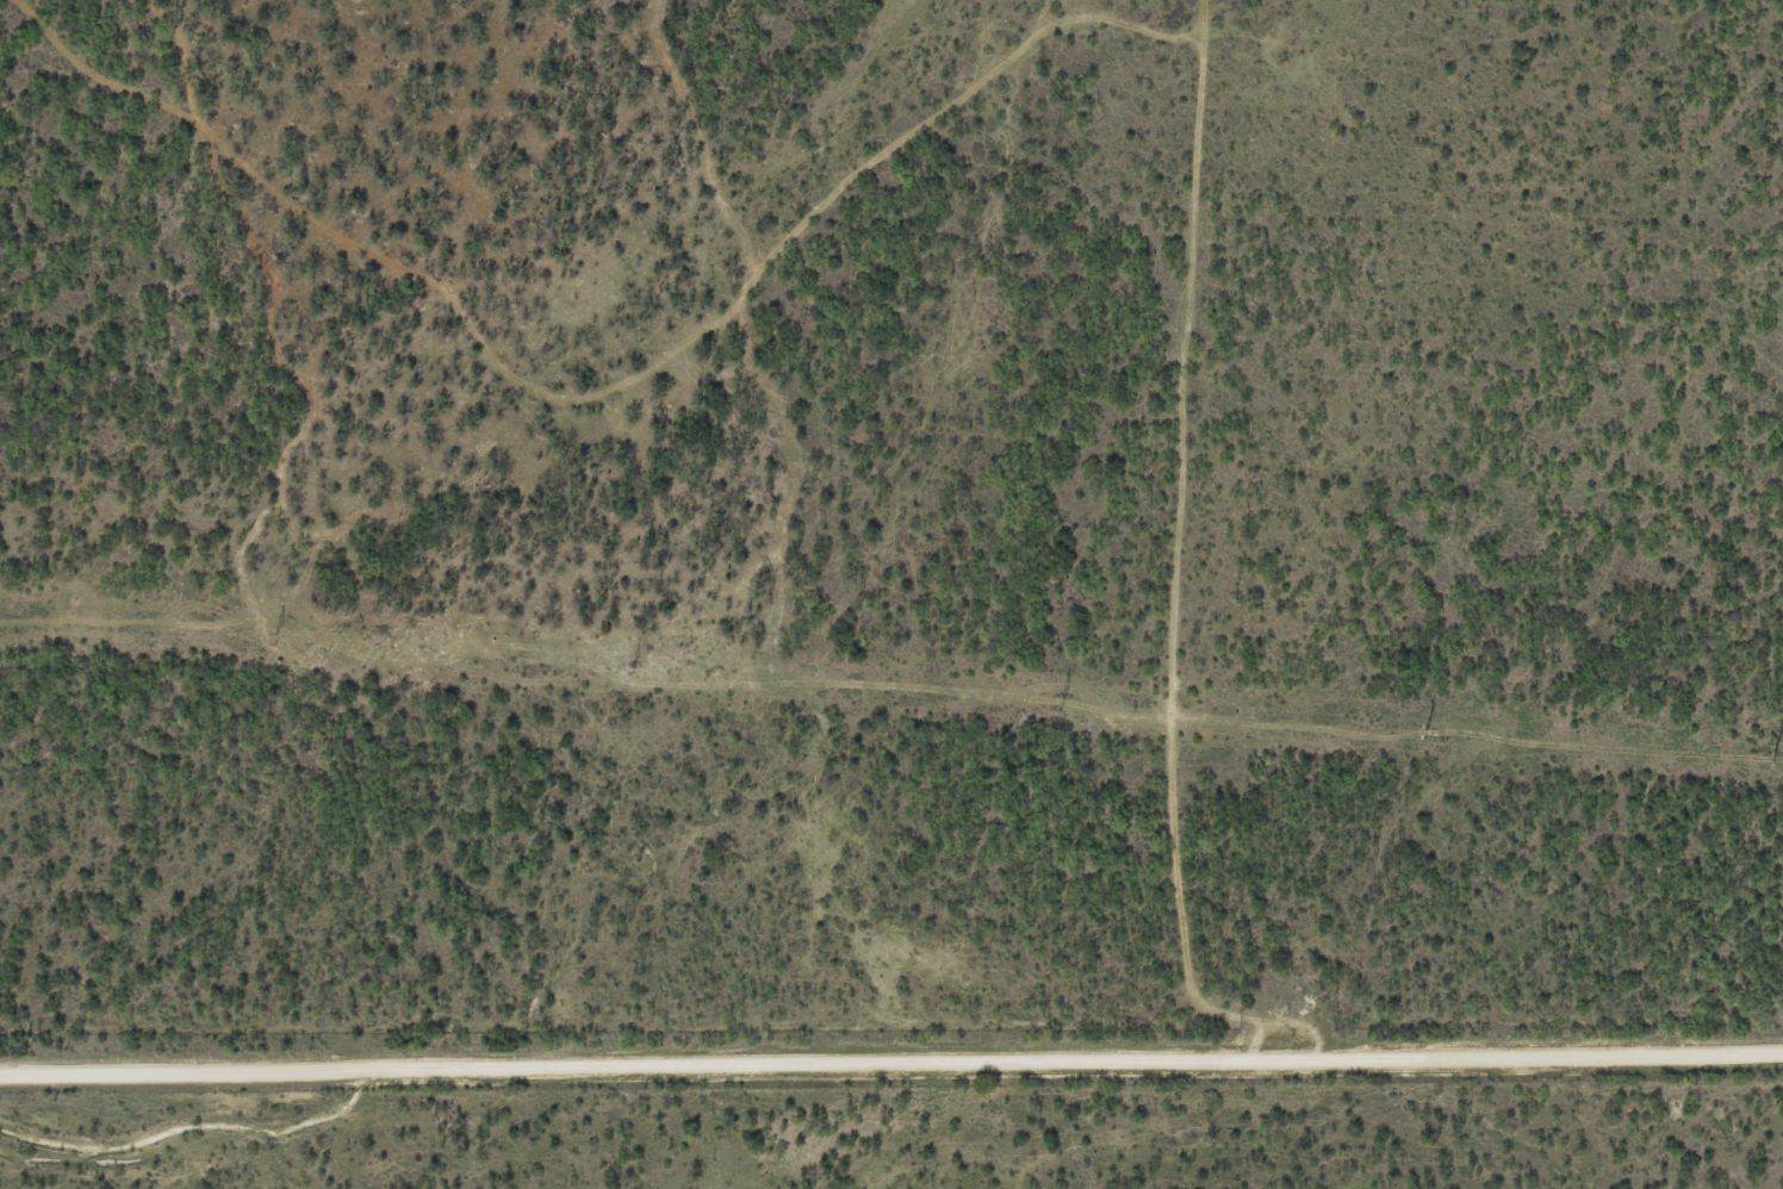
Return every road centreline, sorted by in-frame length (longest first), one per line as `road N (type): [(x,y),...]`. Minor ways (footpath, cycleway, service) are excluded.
road 1 (residential): [(0,1083),(1782,1060)]

